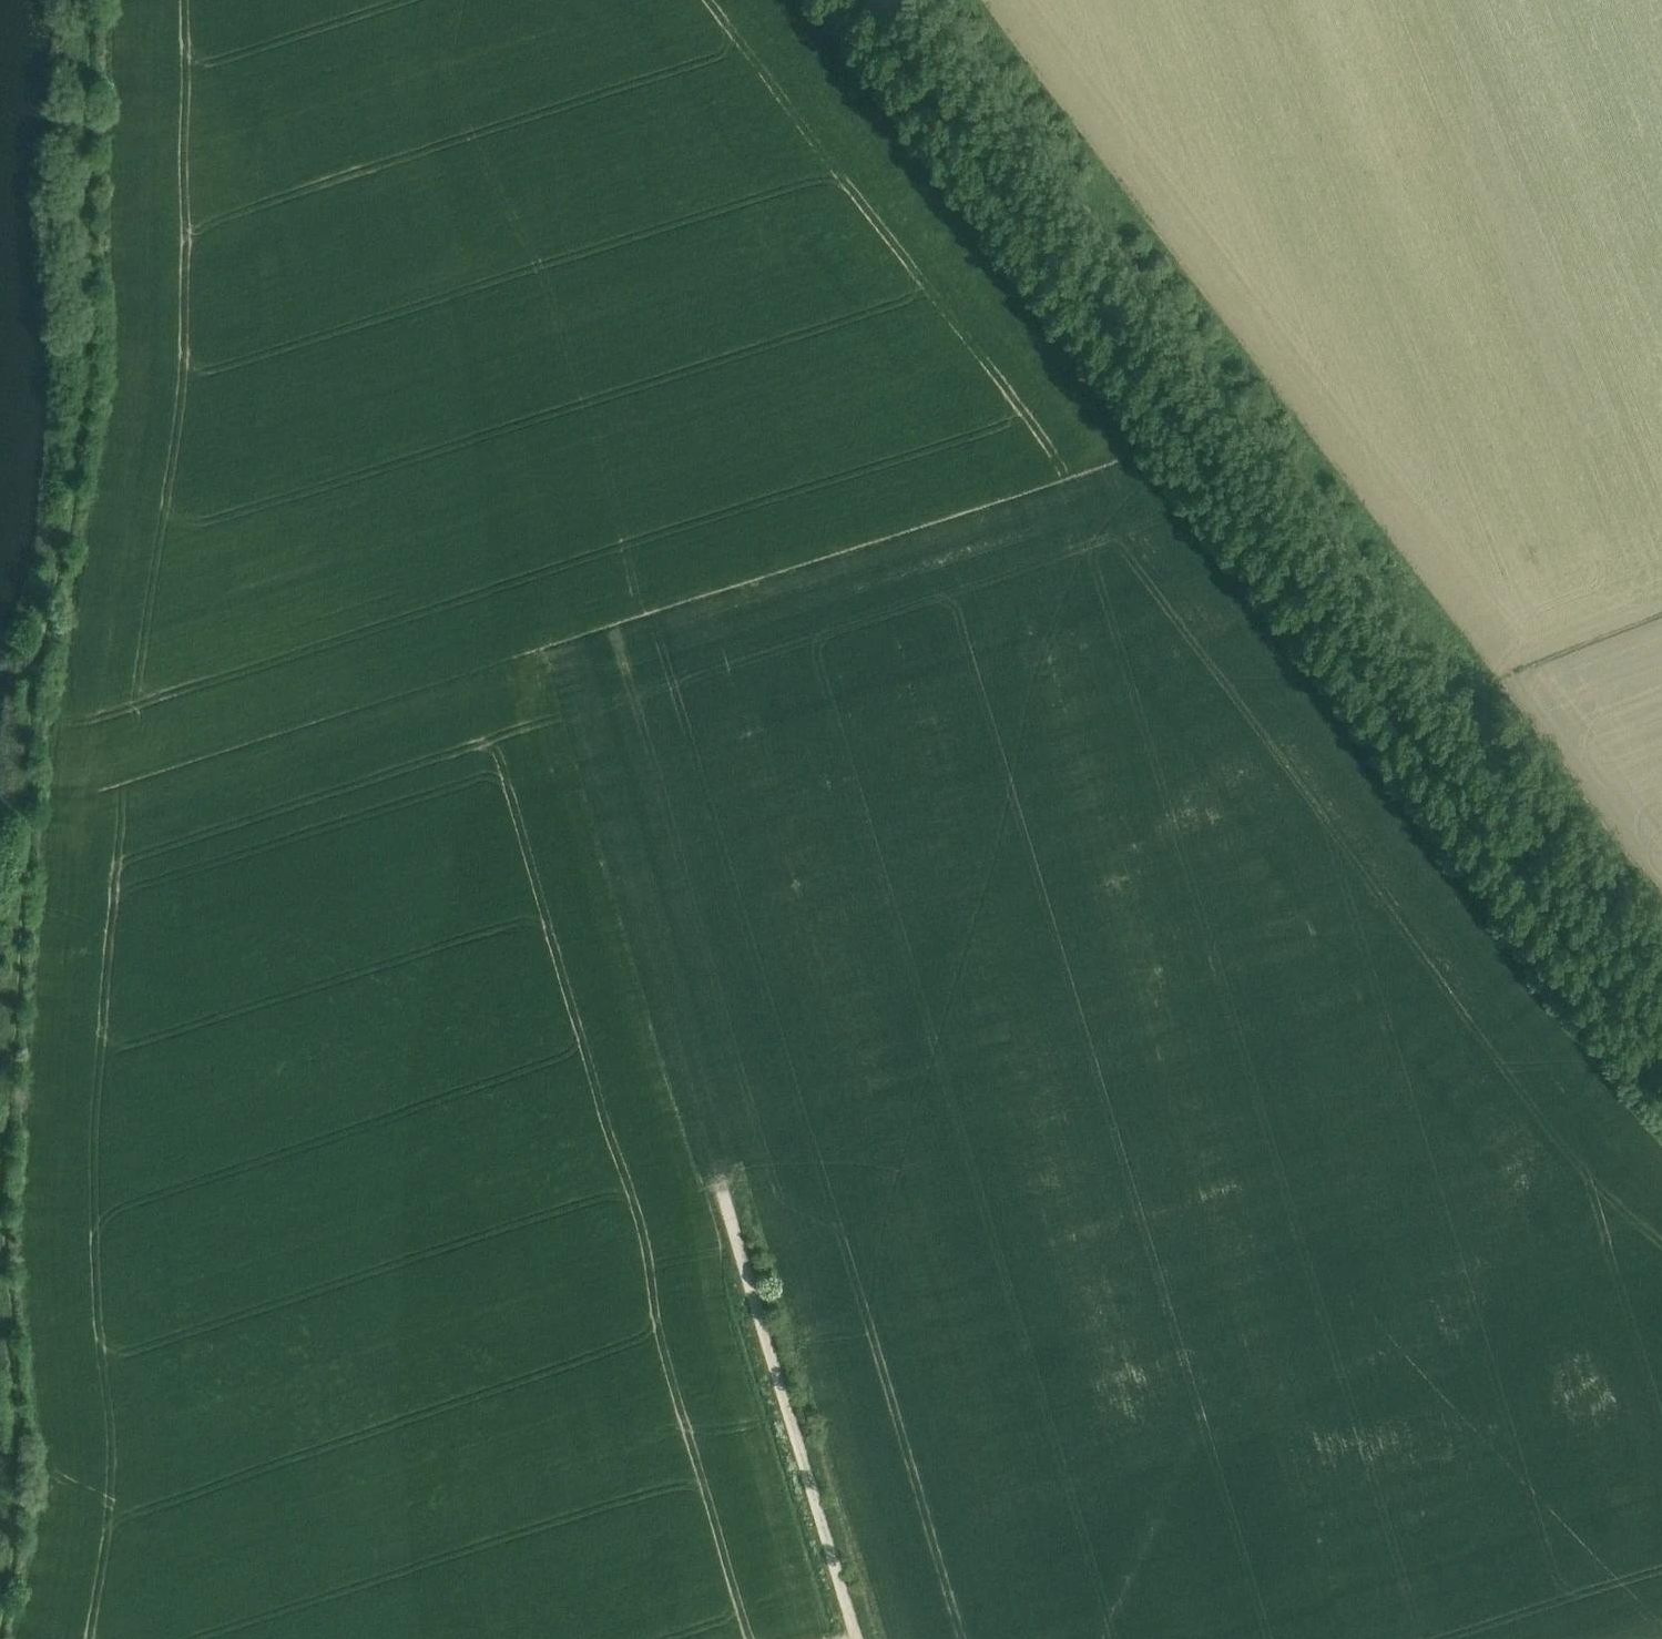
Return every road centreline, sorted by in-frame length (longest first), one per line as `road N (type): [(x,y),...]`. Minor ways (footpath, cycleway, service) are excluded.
road 1 (tertiary): [(1661,1018),(1576,918),(891,0)]
road 2 (unclassified): [(855,1638),(724,1202)]

